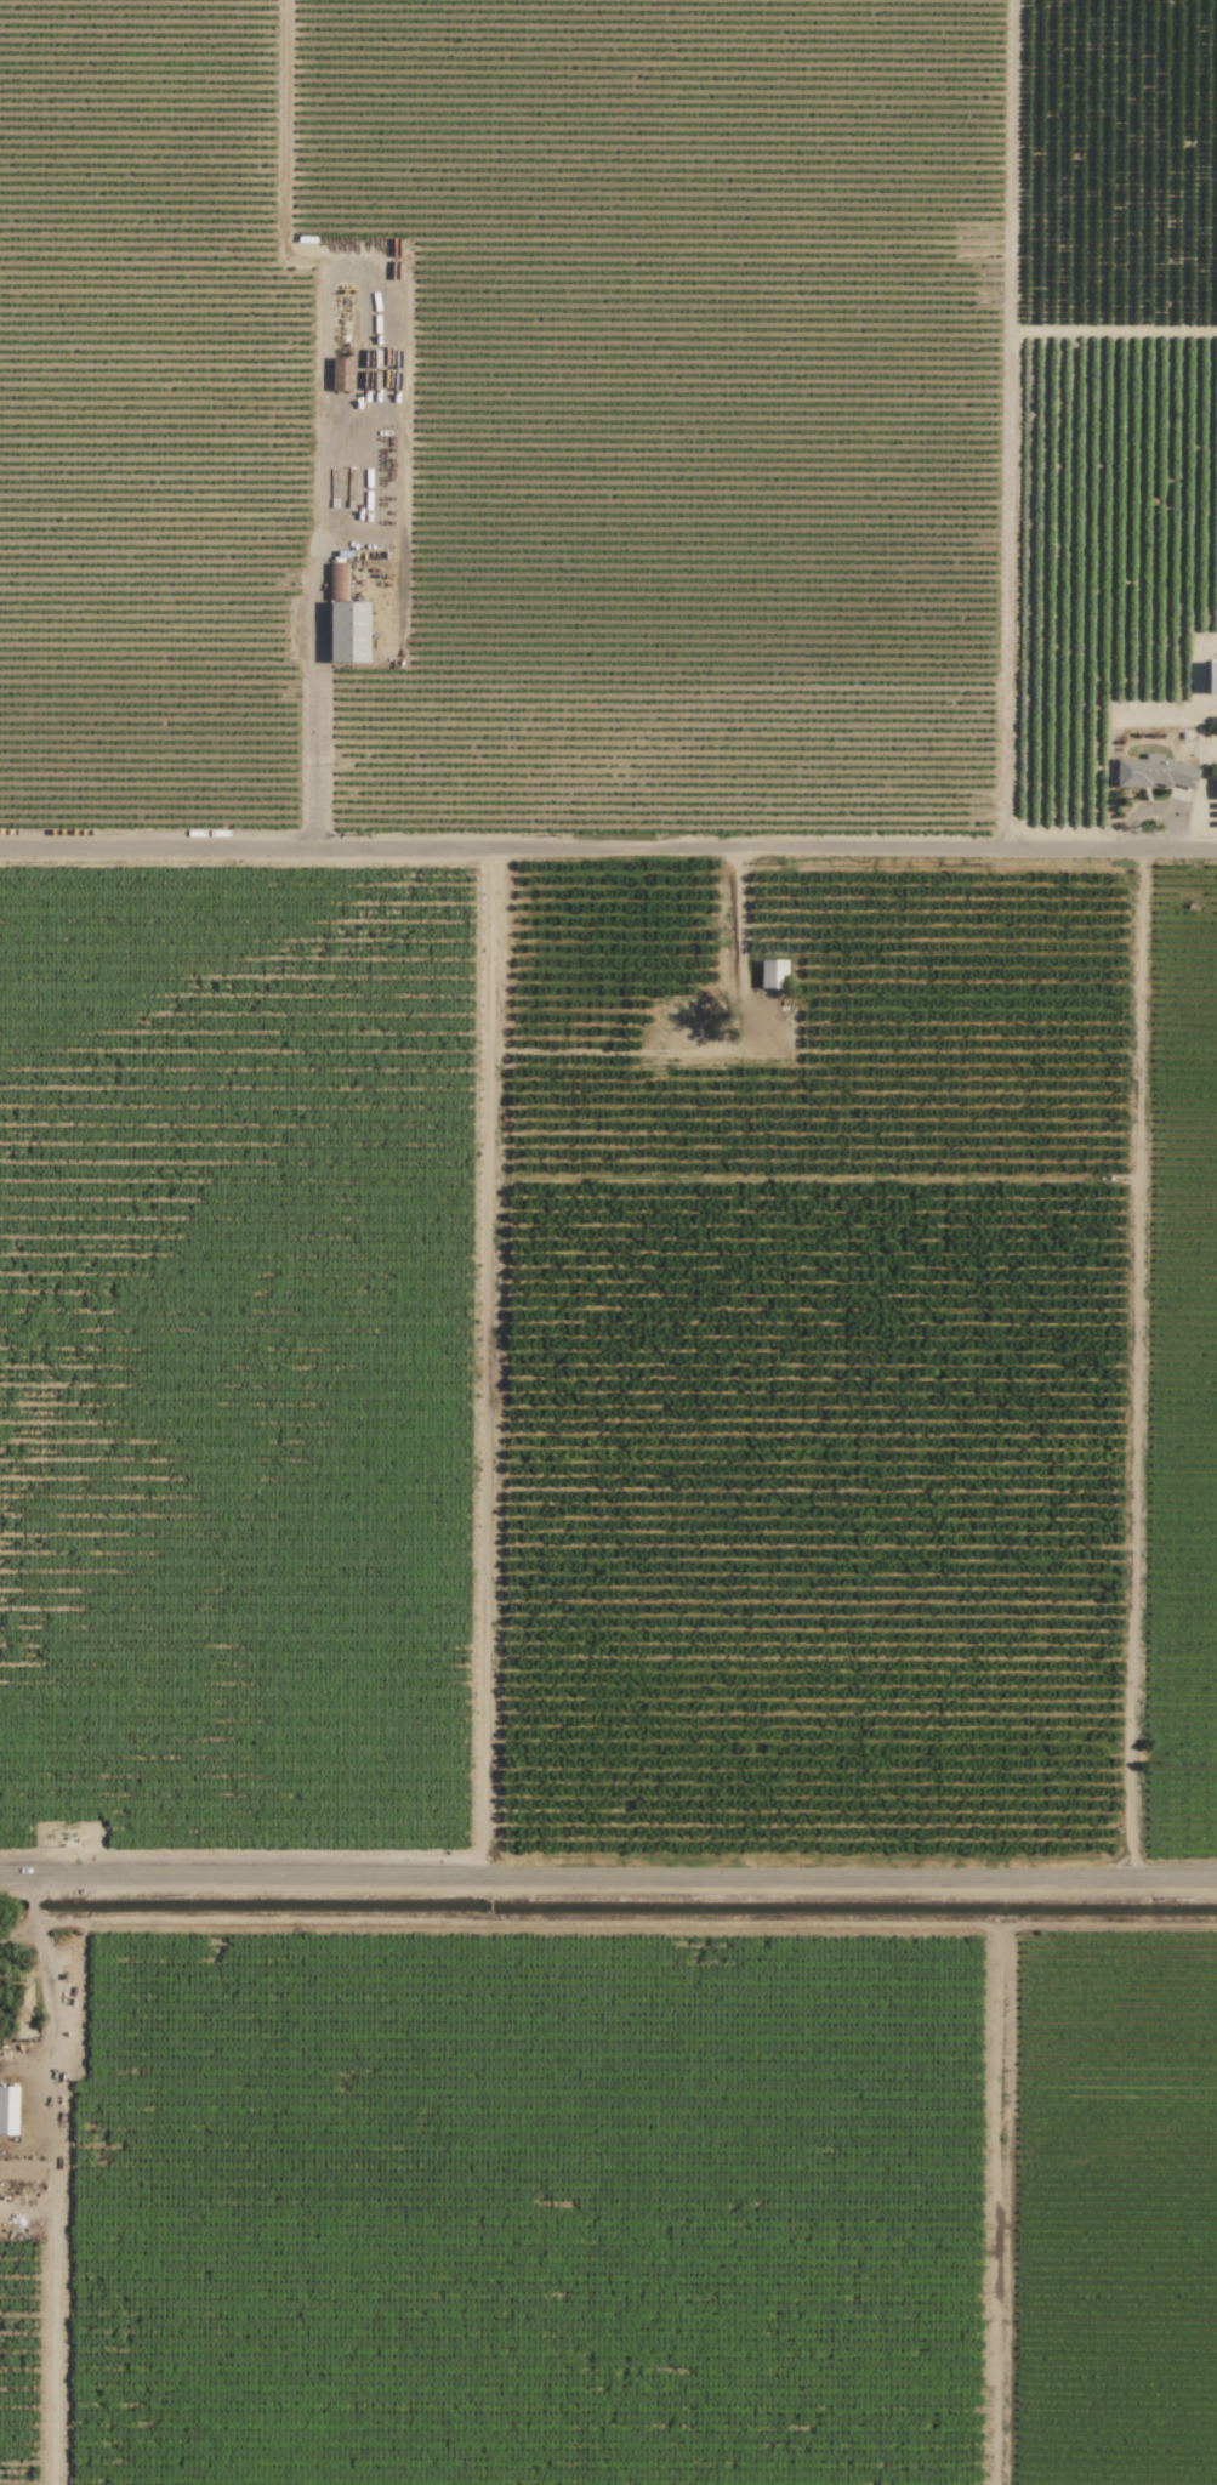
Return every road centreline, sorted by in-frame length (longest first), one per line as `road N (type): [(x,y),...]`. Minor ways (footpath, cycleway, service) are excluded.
road 1 (residential): [(0,857),(1216,859)]
road 2 (residential): [(0,1888),(1216,1888)]

